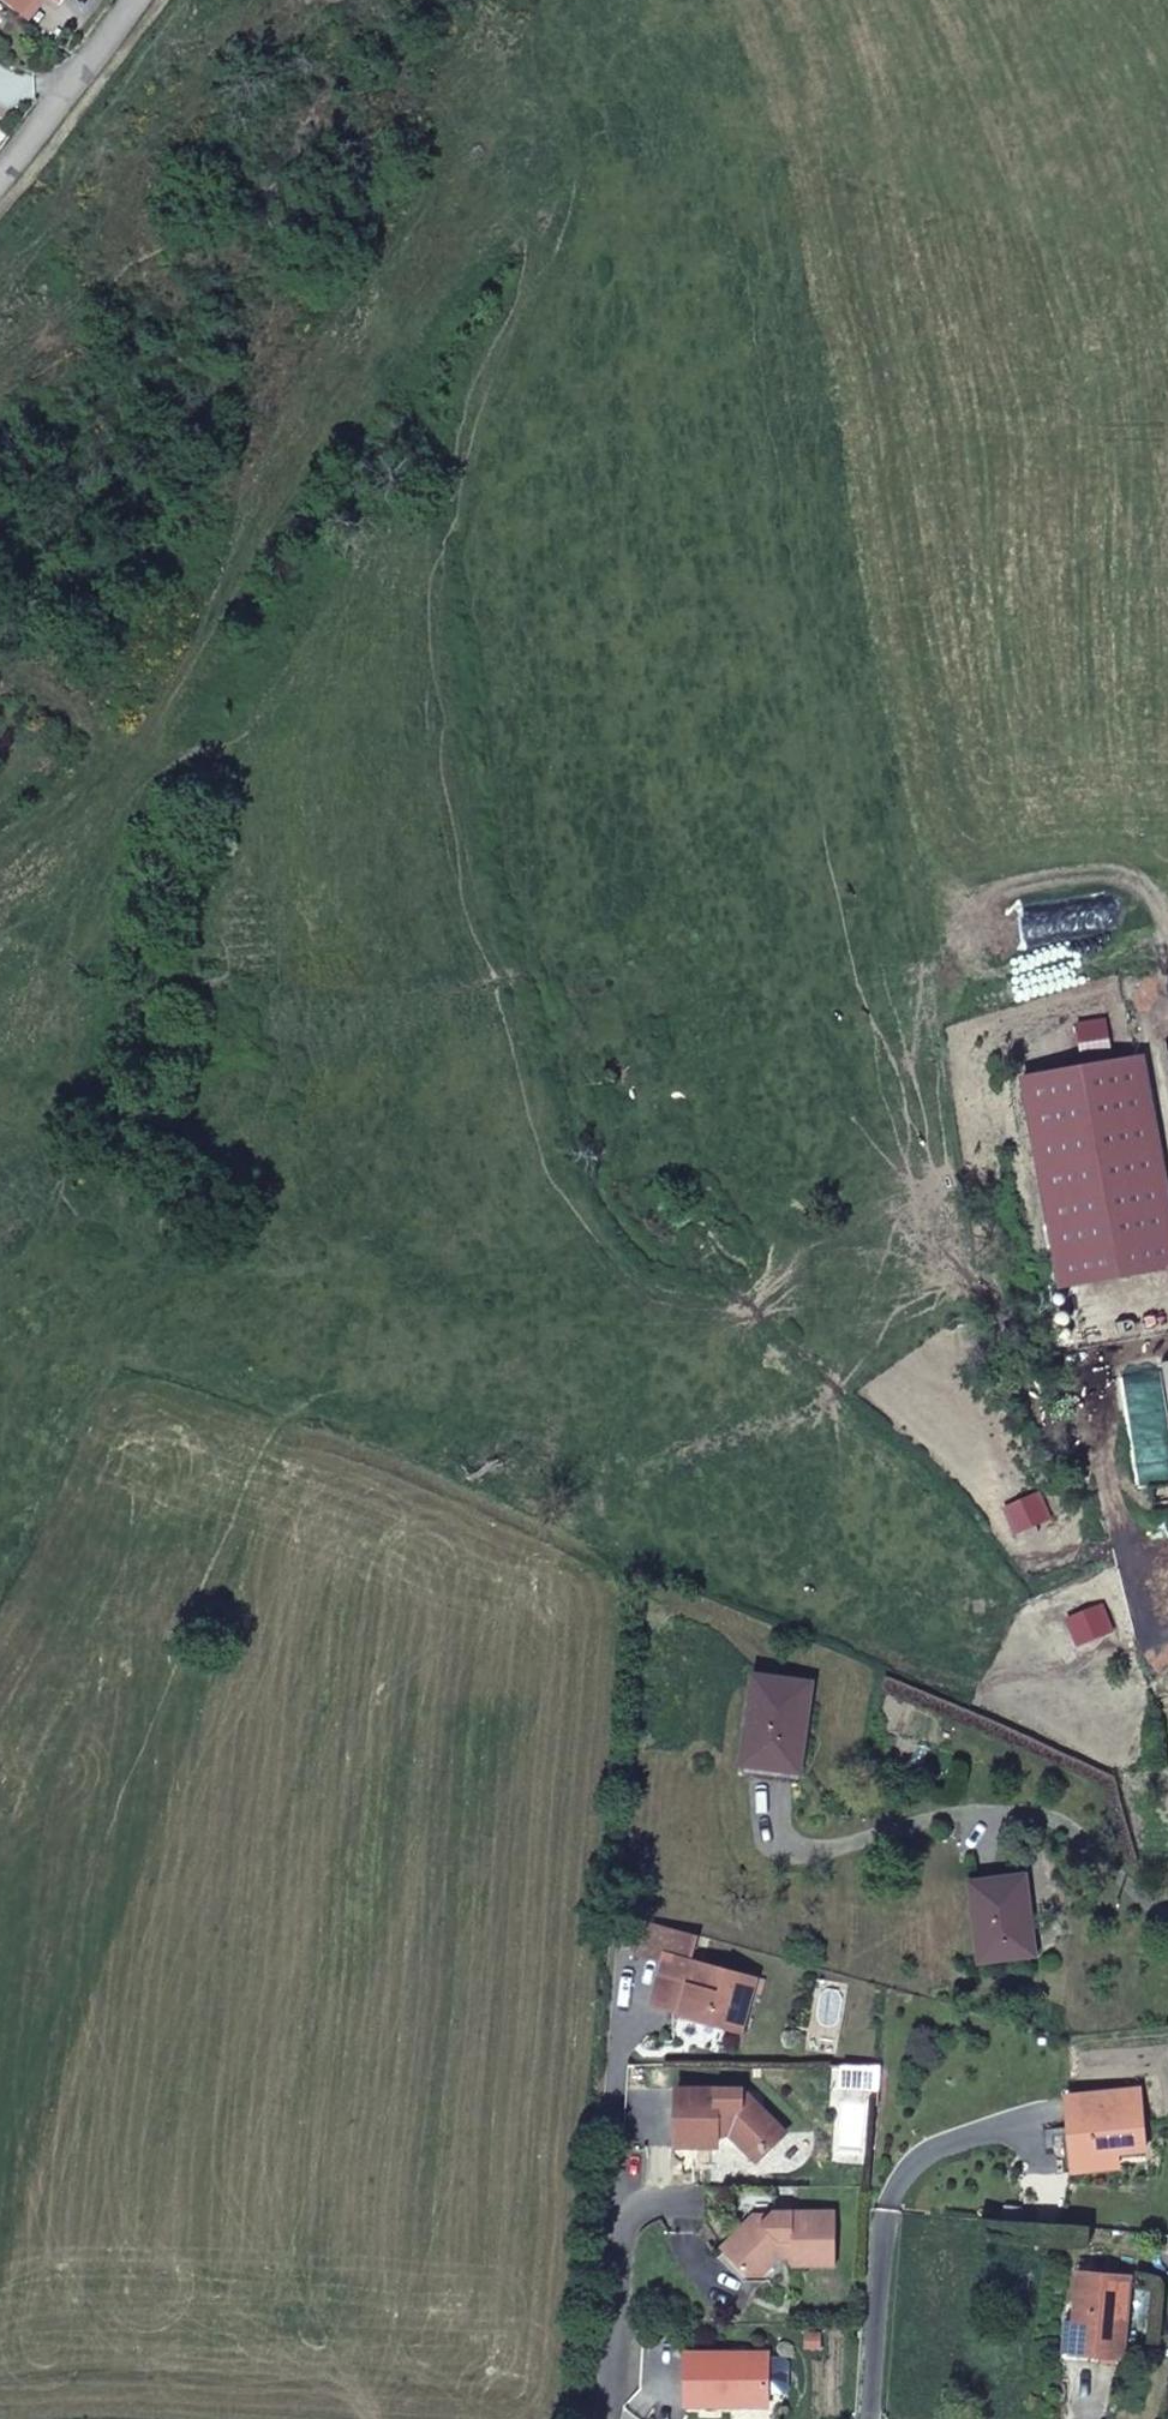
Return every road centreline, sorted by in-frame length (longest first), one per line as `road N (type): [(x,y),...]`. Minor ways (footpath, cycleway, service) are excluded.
road 1 (residential): [(624,2191),(599,2418)]
road 2 (unclassified): [(0,172),(138,0)]

